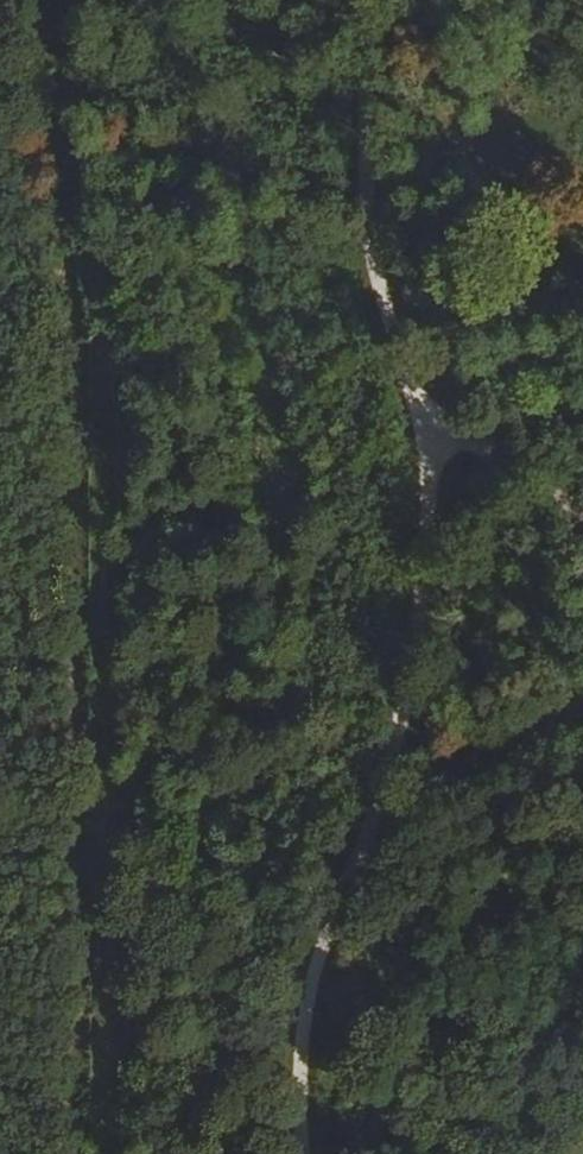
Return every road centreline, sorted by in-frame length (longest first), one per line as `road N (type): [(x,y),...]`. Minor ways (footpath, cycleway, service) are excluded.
road 1 (track): [(375,825),(420,595),(429,442),(371,243),(366,94),(380,0)]
road 2 (track): [(307,1153),(303,1033),(315,962),(375,825)]
road 3 (track): [(375,825),(485,755),(582,707)]
road 4 (track): [(582,514),(469,439),(429,442)]

